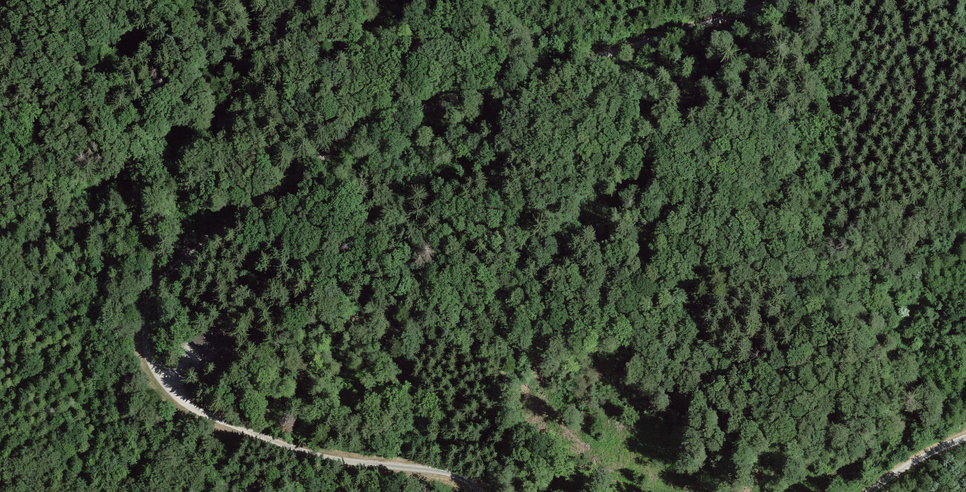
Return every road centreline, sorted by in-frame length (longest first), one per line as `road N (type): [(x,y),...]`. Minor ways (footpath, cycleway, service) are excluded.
road 1 (track): [(789,0),(369,132),(175,269),(152,296),(150,363),(182,403),(311,456),(456,476),(481,491)]
road 2 (track): [(215,0),(193,12),(160,74),(57,128),(0,147)]

